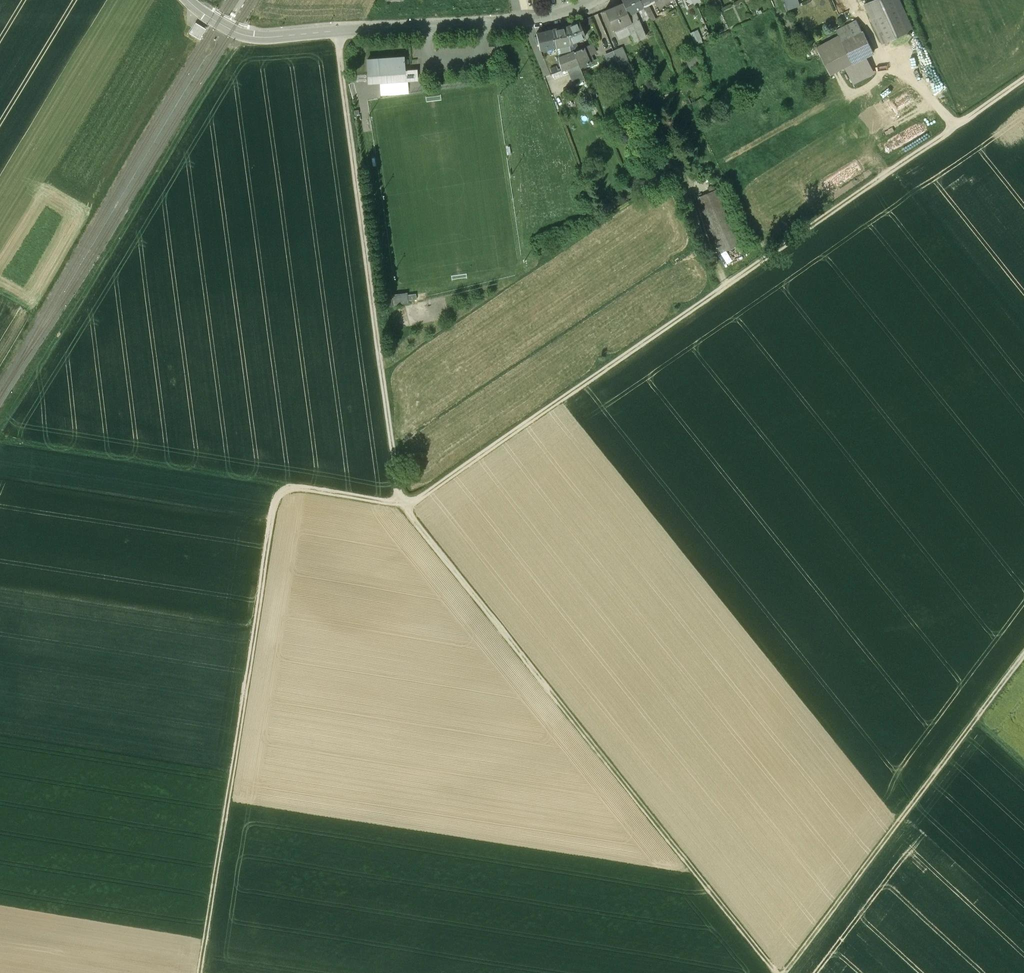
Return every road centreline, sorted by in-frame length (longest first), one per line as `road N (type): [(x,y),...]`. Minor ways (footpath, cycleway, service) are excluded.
road 1 (track): [(0,441),(400,504),(414,500),(1023,78)]
road 2 (track): [(777,972),(400,504),(339,33)]
road 3 (track): [(201,972),(274,504),(292,487)]
road 4 (track): [(785,972),(1023,655)]
road 5 (residential): [(275,35),(534,20),(592,0)]

